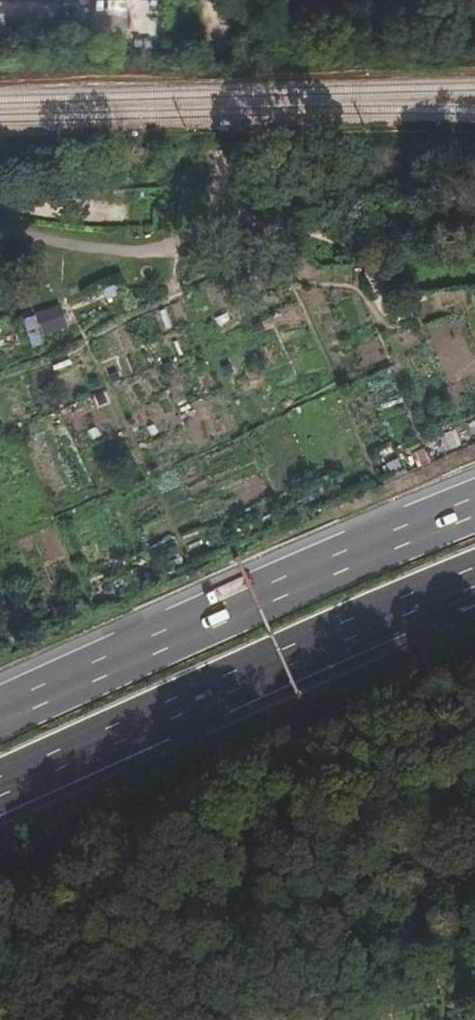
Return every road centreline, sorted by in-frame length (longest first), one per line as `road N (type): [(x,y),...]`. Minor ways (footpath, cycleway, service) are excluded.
road 1 (motorway): [(0,789),(474,581)]
road 2 (motorway): [(474,511),(0,714)]
road 3 (track): [(0,883),(474,684)]
road 4 (track): [(0,235),(130,251),(197,234),(212,210)]

